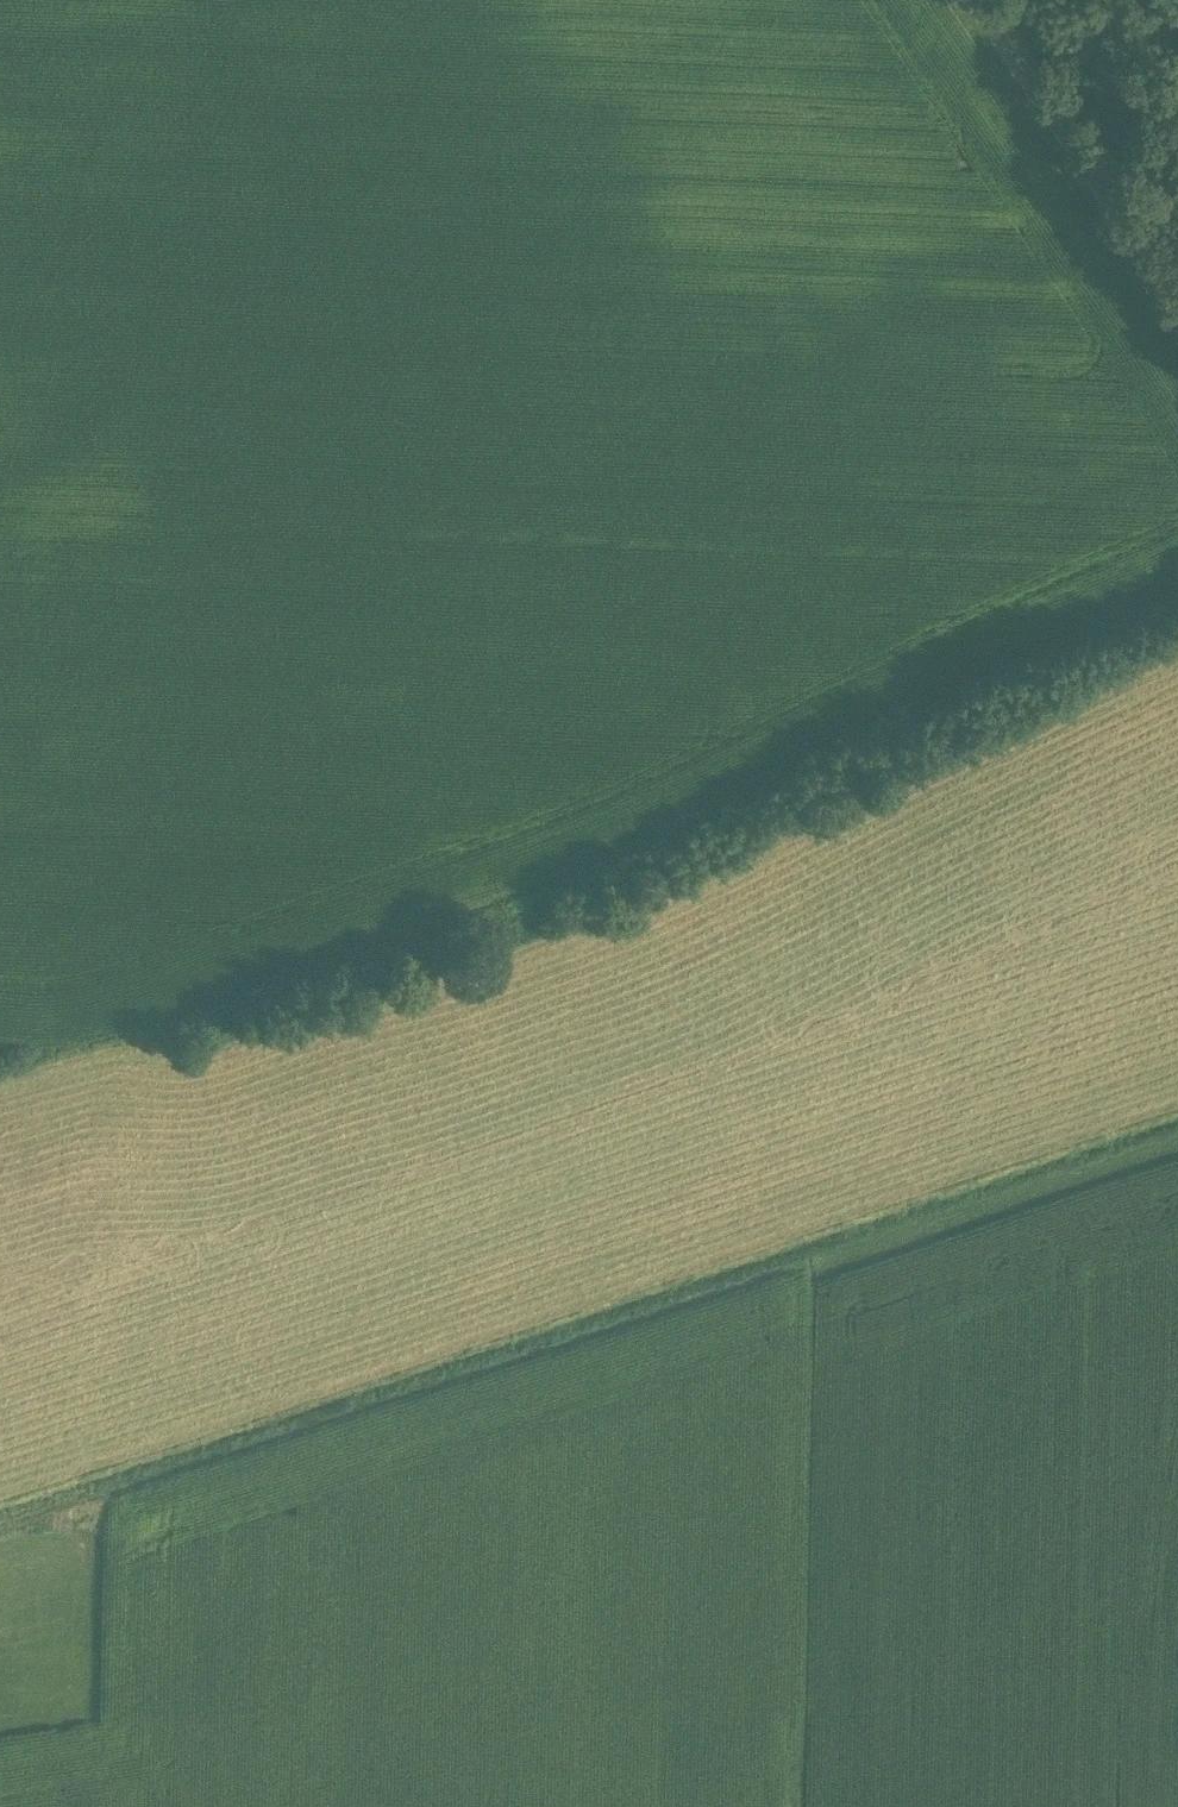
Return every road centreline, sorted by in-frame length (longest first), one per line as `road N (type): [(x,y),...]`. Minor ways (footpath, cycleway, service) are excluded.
road 1 (track): [(0,1054),(189,1002),(668,824),(1177,592)]
road 2 (unclassified): [(1177,299),(976,0)]

